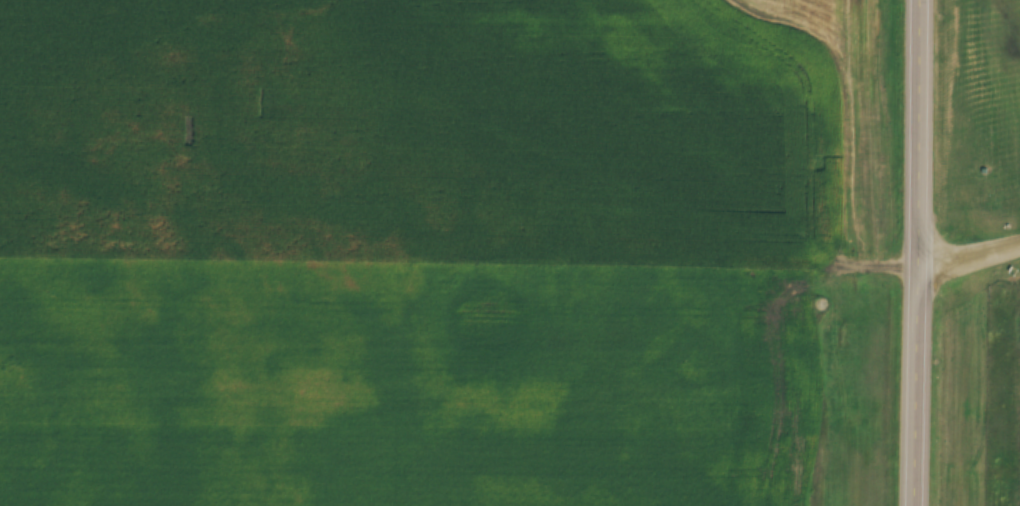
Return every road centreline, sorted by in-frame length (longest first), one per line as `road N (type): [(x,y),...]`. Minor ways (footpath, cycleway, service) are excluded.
road 1 (primary): [(918,505),(925,0)]

